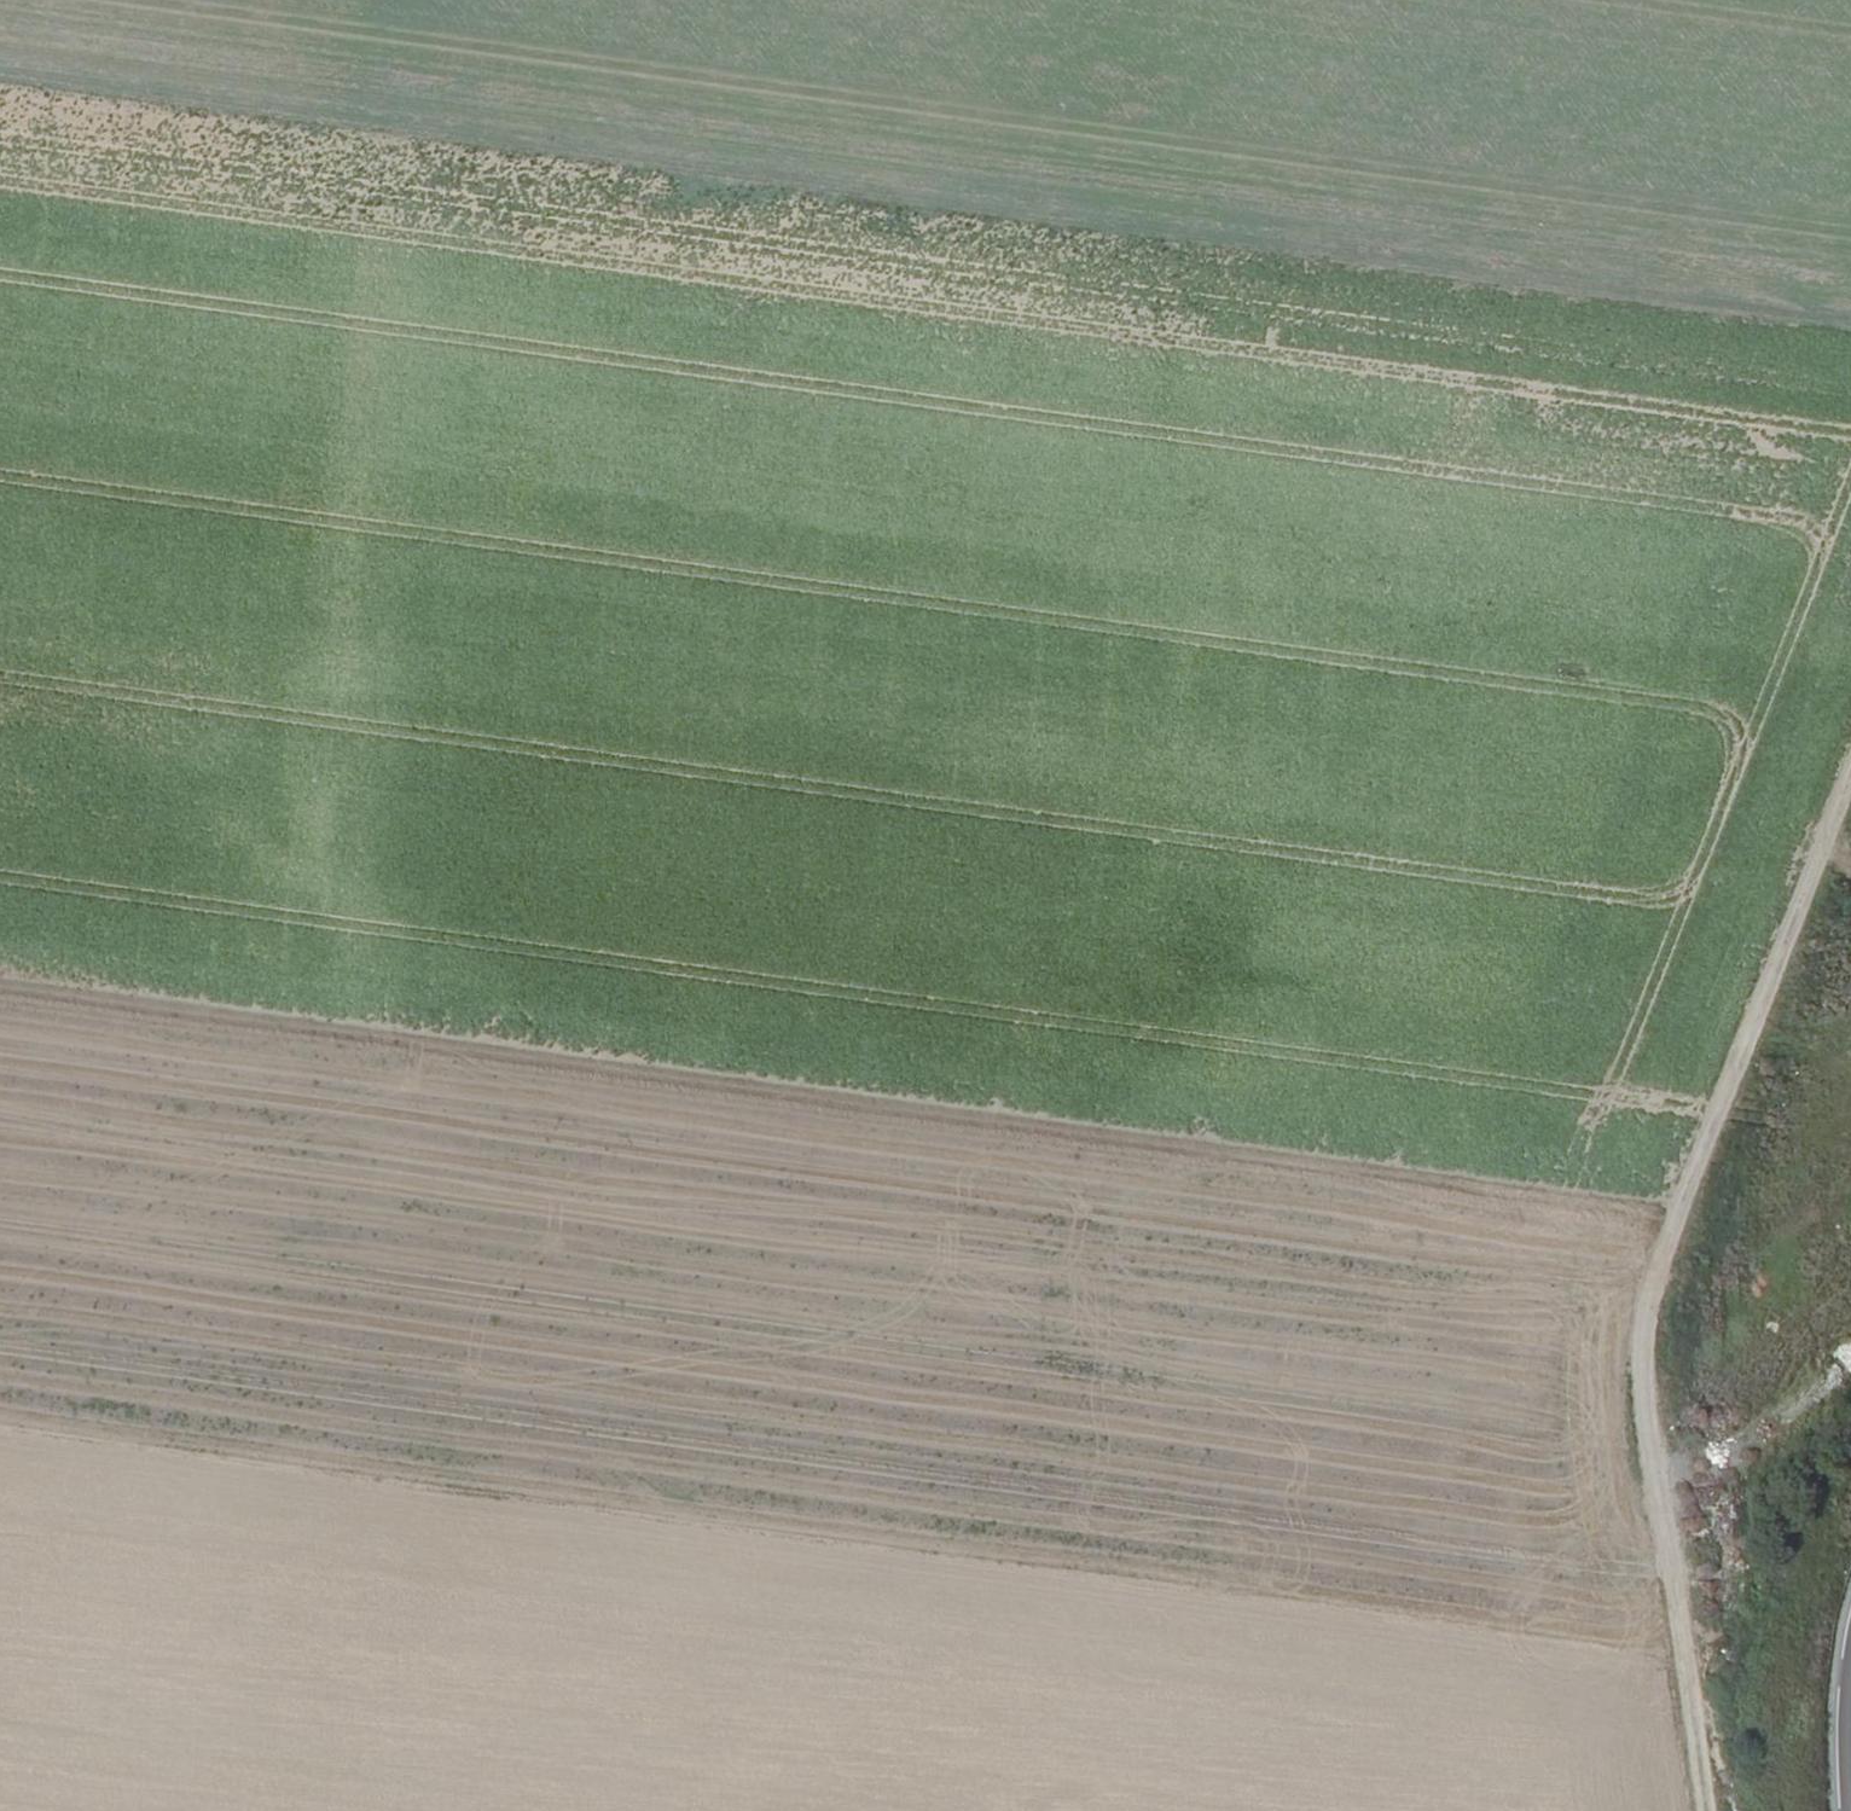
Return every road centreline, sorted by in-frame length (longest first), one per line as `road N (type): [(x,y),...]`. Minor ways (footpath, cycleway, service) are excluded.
road 1 (track): [(1850,735),(1658,1221),(1634,1306),(1632,1391),(1691,1810)]
road 2 (trunk): [(1850,1686),(1846,1810)]

